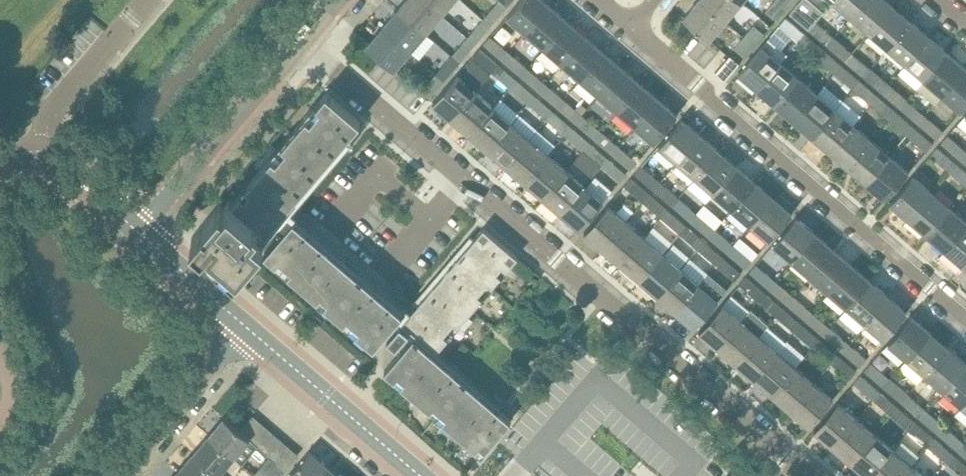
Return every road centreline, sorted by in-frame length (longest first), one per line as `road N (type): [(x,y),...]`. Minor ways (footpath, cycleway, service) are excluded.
road 1 (residential): [(810,475),(301,42)]
road 2 (residential): [(965,320),(628,31)]
road 3 (tertiary): [(138,232),(301,42)]
road 4 (tertiary): [(420,475),(246,326)]
road 5 (residential): [(118,475),(246,326)]
road 6 (residential): [(31,136),(147,0)]
road 7 (residential): [(138,232),(31,136)]
road 8 (tertiary): [(246,326),(138,232)]

